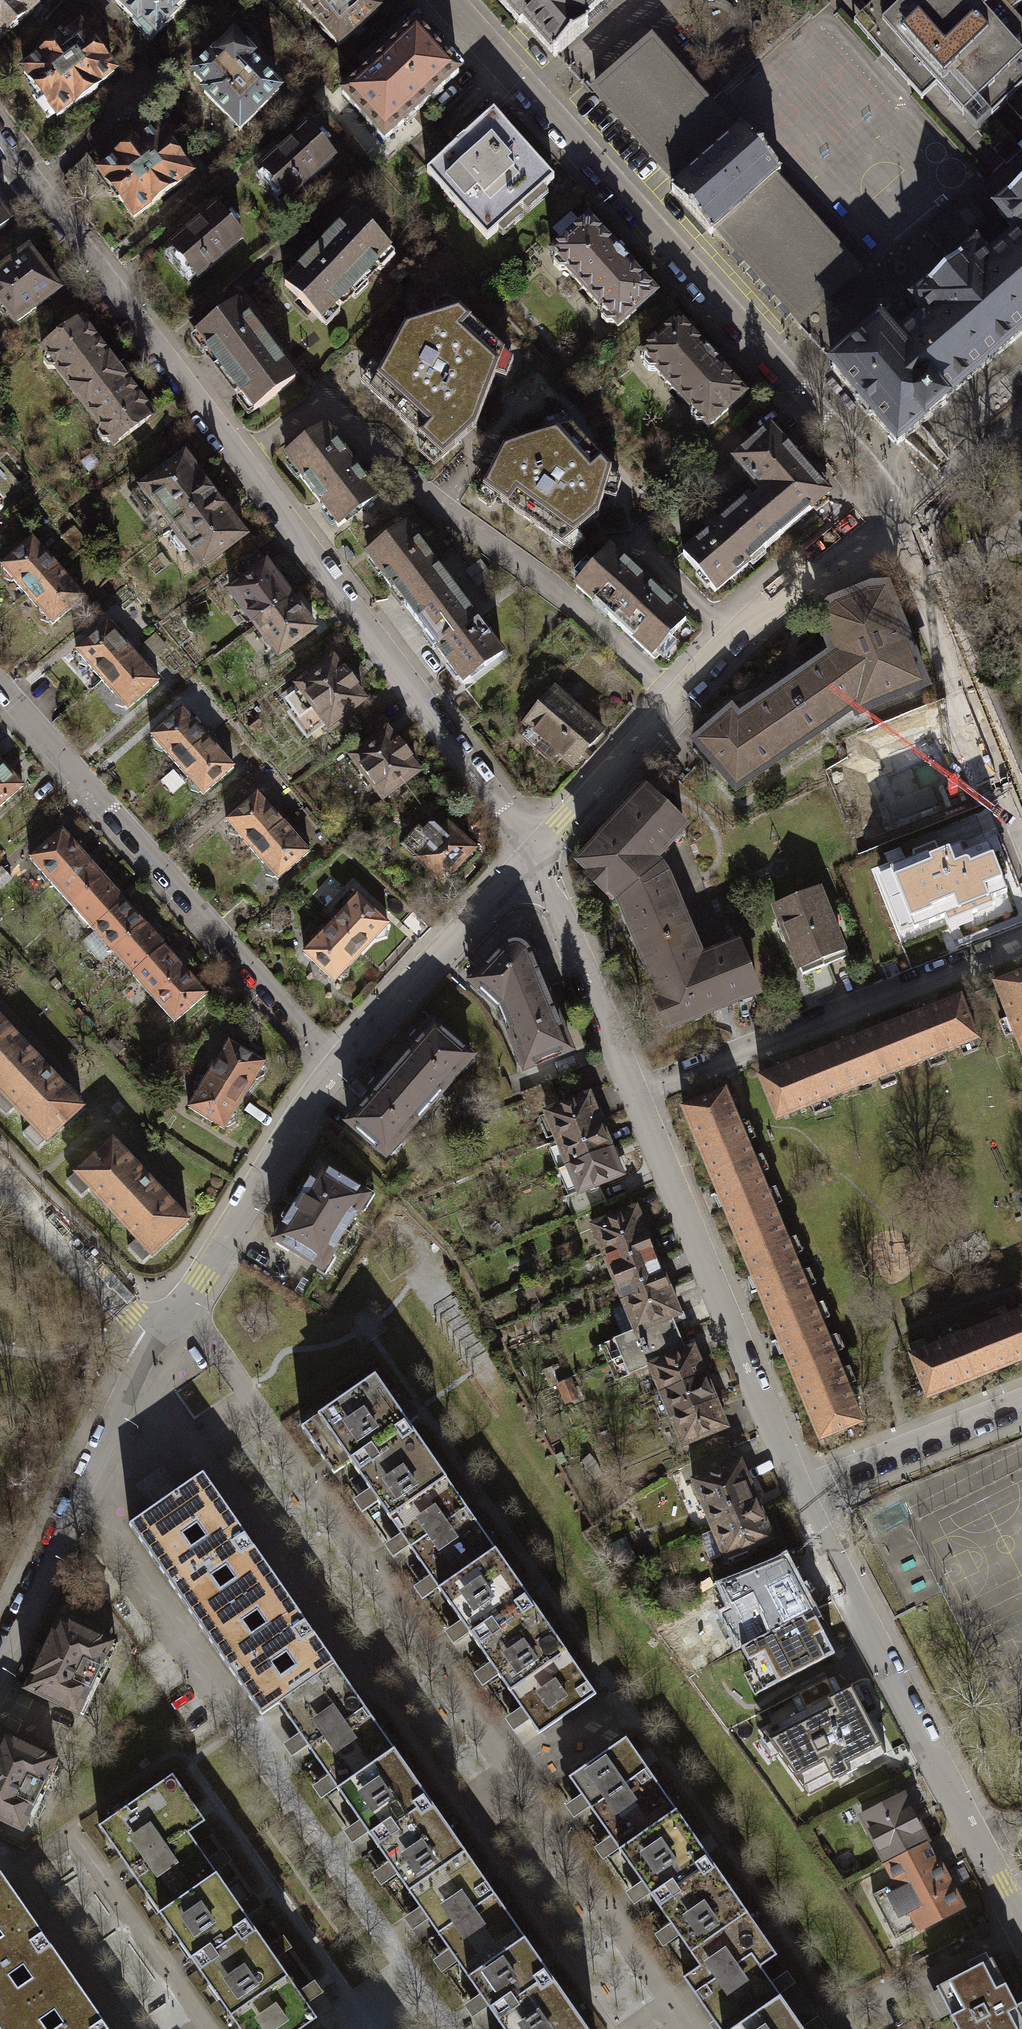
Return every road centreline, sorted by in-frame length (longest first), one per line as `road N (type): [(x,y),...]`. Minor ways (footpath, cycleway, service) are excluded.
road 1 (residential): [(533,858),(33,187)]
road 2 (residential): [(450,0),(860,460),(893,516)]
road 3 (residential): [(336,1068),(0,680)]
road 4 (residential): [(893,516),(729,639),(533,858)]
road 5 (residential): [(1021,1929),(798,1491)]
road 6 (residential): [(798,1491),(632,1092)]
road 7 (residential): [(632,1092),(1021,939)]
road 8 (residential): [(153,1334),(0,1669)]
road 9 (residential): [(1021,827),(893,516)]
road 10 (residential): [(336,1068),(200,1279),(153,1334)]
road 11 (residential): [(533,858),(336,1068)]
road 12 (residential): [(632,1092),(533,858)]
road 13 (residential): [(798,1491),(1021,1402)]
road 14 (residential): [(0,1179),(153,1334)]
road 15 (residential): [(145,82),(33,187)]

